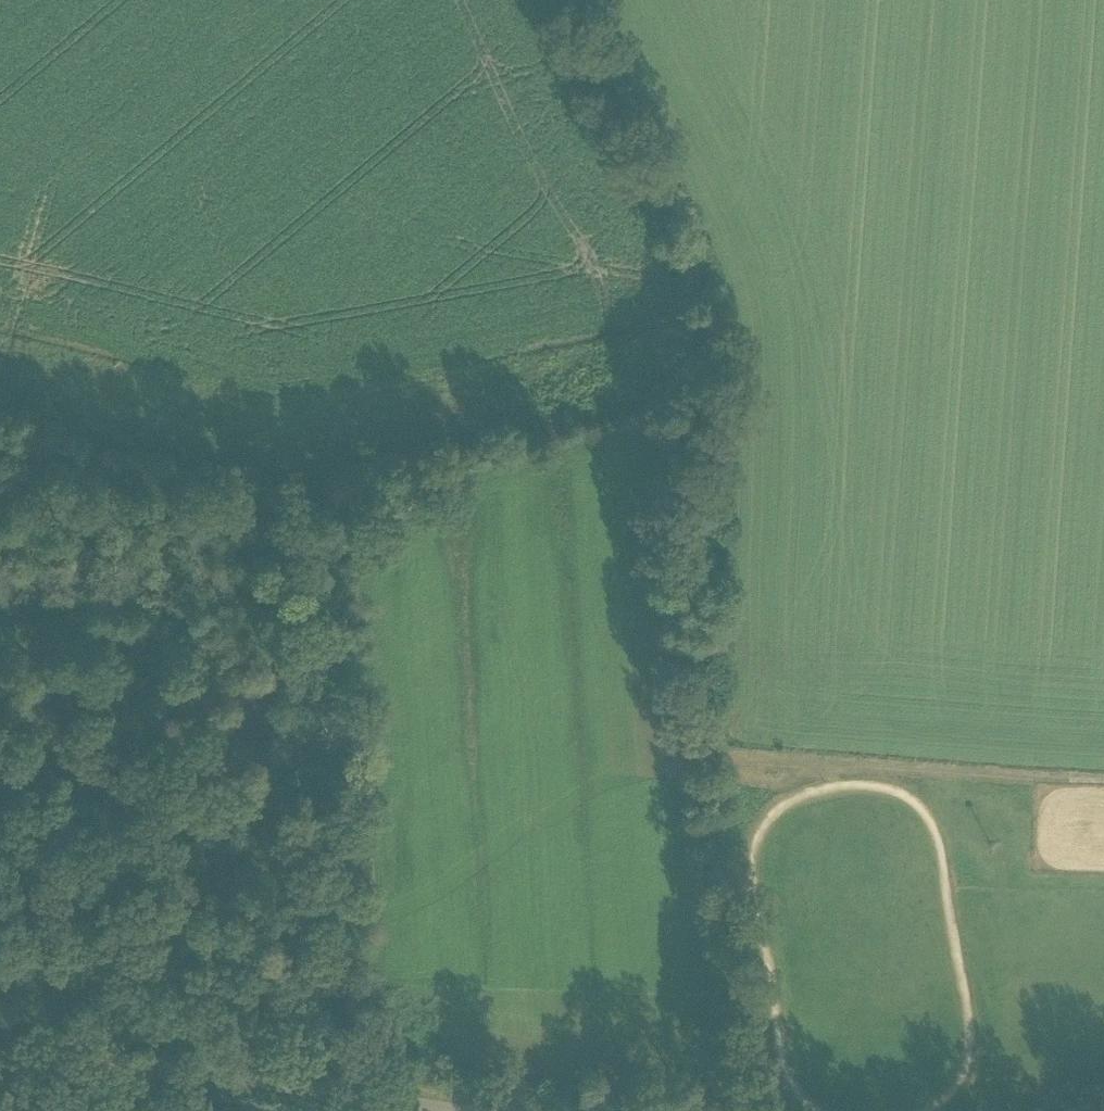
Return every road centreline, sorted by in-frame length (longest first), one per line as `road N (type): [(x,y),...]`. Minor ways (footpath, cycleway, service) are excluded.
road 1 (unclassified): [(429,1110),(0,1067)]

